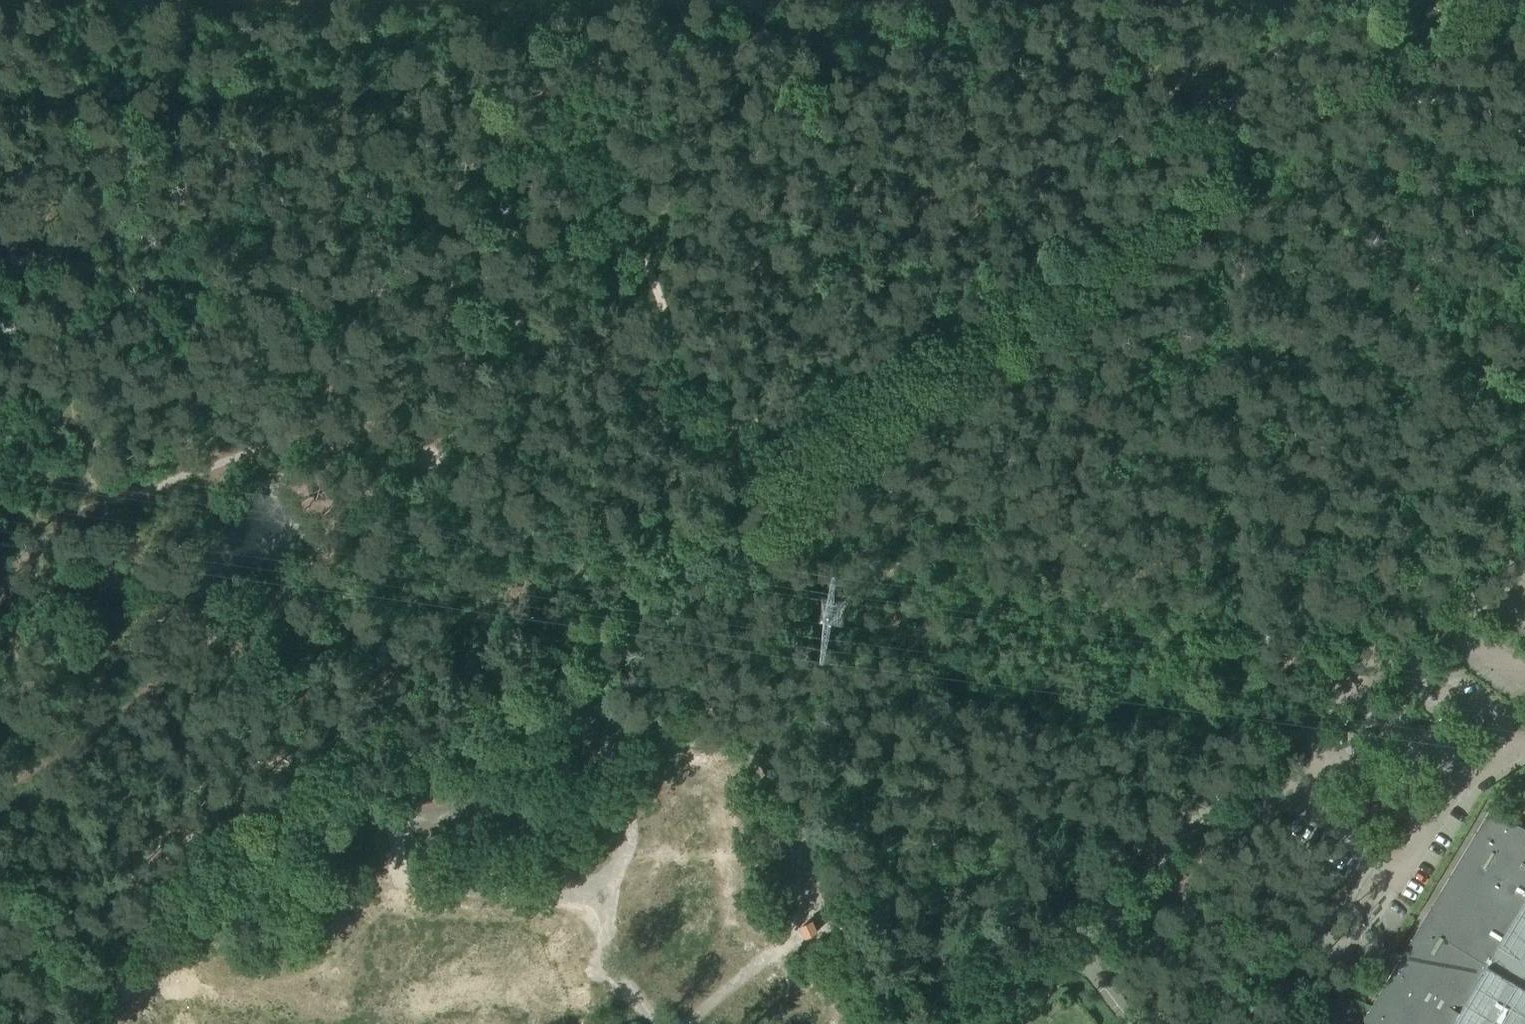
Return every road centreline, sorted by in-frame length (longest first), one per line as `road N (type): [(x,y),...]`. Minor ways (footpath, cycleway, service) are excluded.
road 1 (residential): [(974,1023),(1043,963),(1074,958)]

